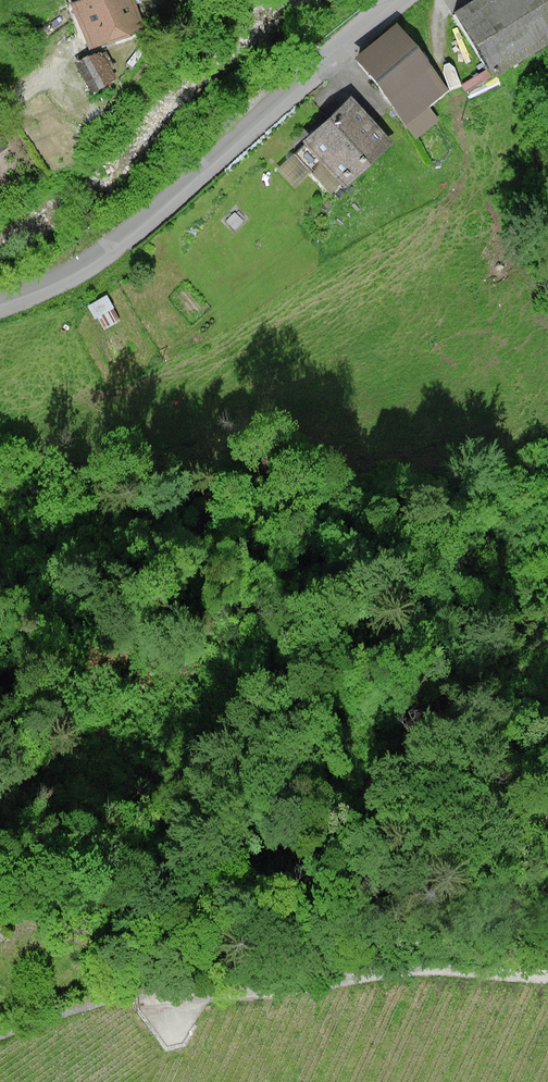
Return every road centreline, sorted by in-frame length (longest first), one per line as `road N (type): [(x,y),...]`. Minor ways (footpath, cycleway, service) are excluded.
road 1 (unclassified): [(0,309),(106,262),(401,0)]
road 2 (track): [(547,976),(430,967),(193,995)]
road 3 (track): [(193,995),(130,996),(0,1039)]

